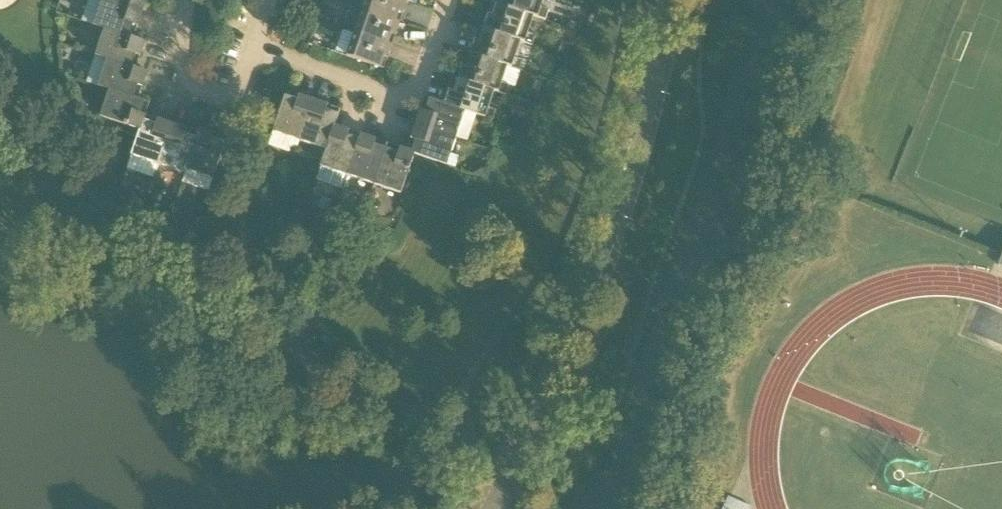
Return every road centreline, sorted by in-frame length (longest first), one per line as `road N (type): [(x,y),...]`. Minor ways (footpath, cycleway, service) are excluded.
road 1 (residential): [(488,508),(605,257),(646,123),(668,0)]
road 2 (residential): [(449,0),(420,85),(398,98),(254,48)]
road 3 (residential): [(188,0),(180,85),(235,104)]

